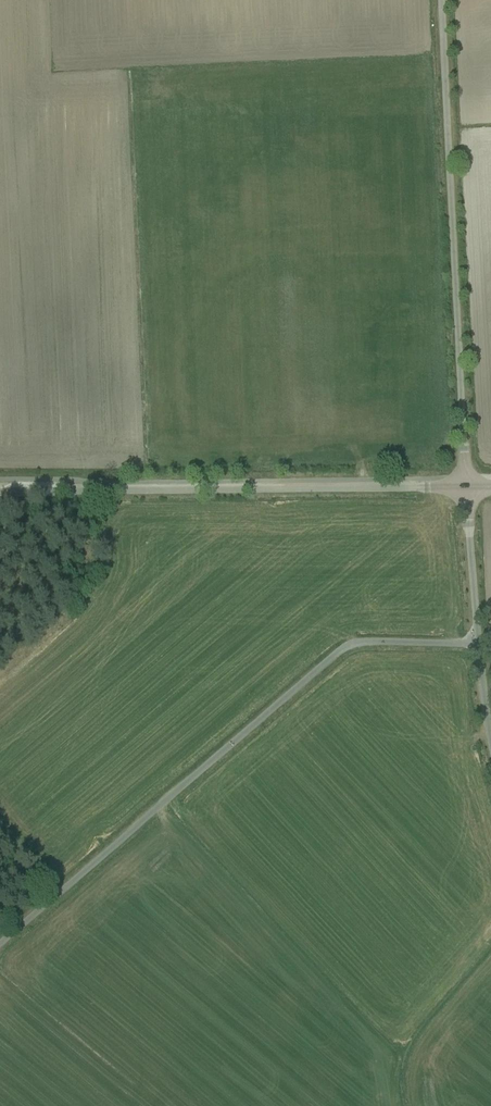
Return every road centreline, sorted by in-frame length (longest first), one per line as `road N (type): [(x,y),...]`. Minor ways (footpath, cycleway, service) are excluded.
road 1 (unclassified): [(476,645),(382,636),(346,641),(0,939)]
road 2 (unclassified): [(463,484),(440,0)]
road 3 (unclassified): [(0,489),(463,484)]
road 4 (unclassified): [(476,645),(463,484)]

